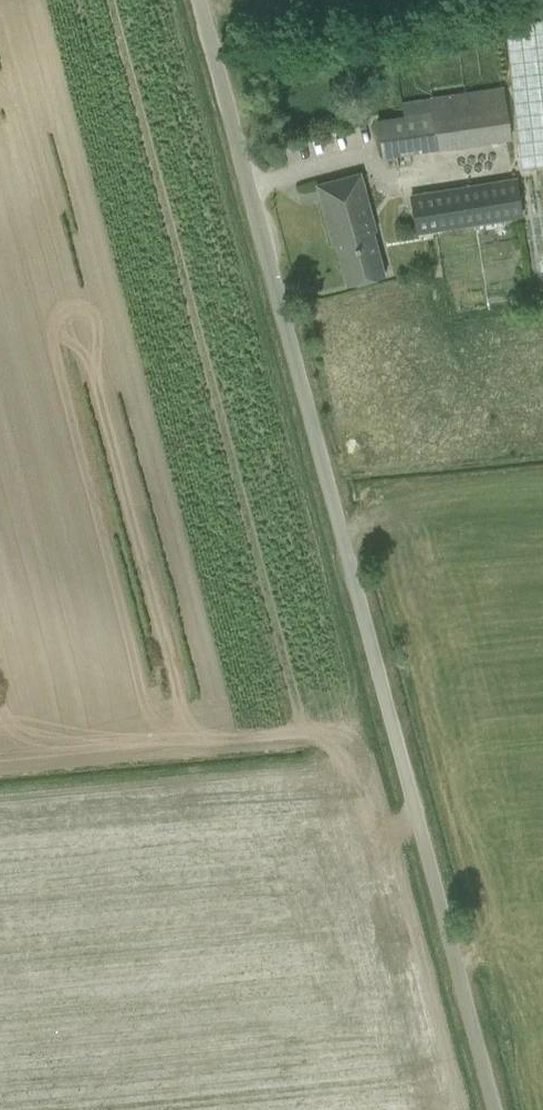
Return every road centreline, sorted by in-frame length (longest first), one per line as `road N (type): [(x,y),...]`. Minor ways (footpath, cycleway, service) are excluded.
road 1 (unclassified): [(505,1109),(212,0)]

